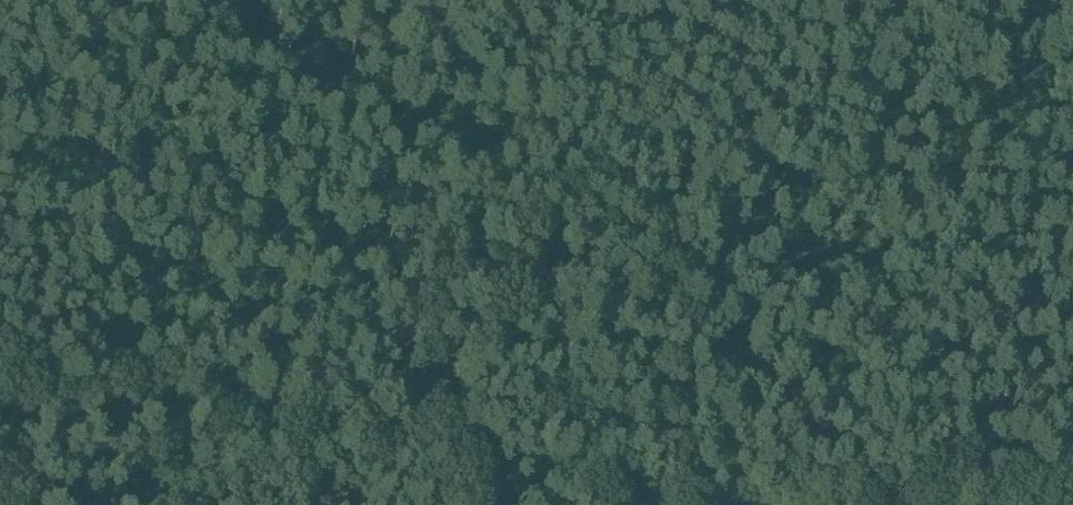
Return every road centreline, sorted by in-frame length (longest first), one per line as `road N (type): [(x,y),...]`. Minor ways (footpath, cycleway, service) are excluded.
road 1 (track): [(1072,496),(749,493),(634,482),(0,391)]

